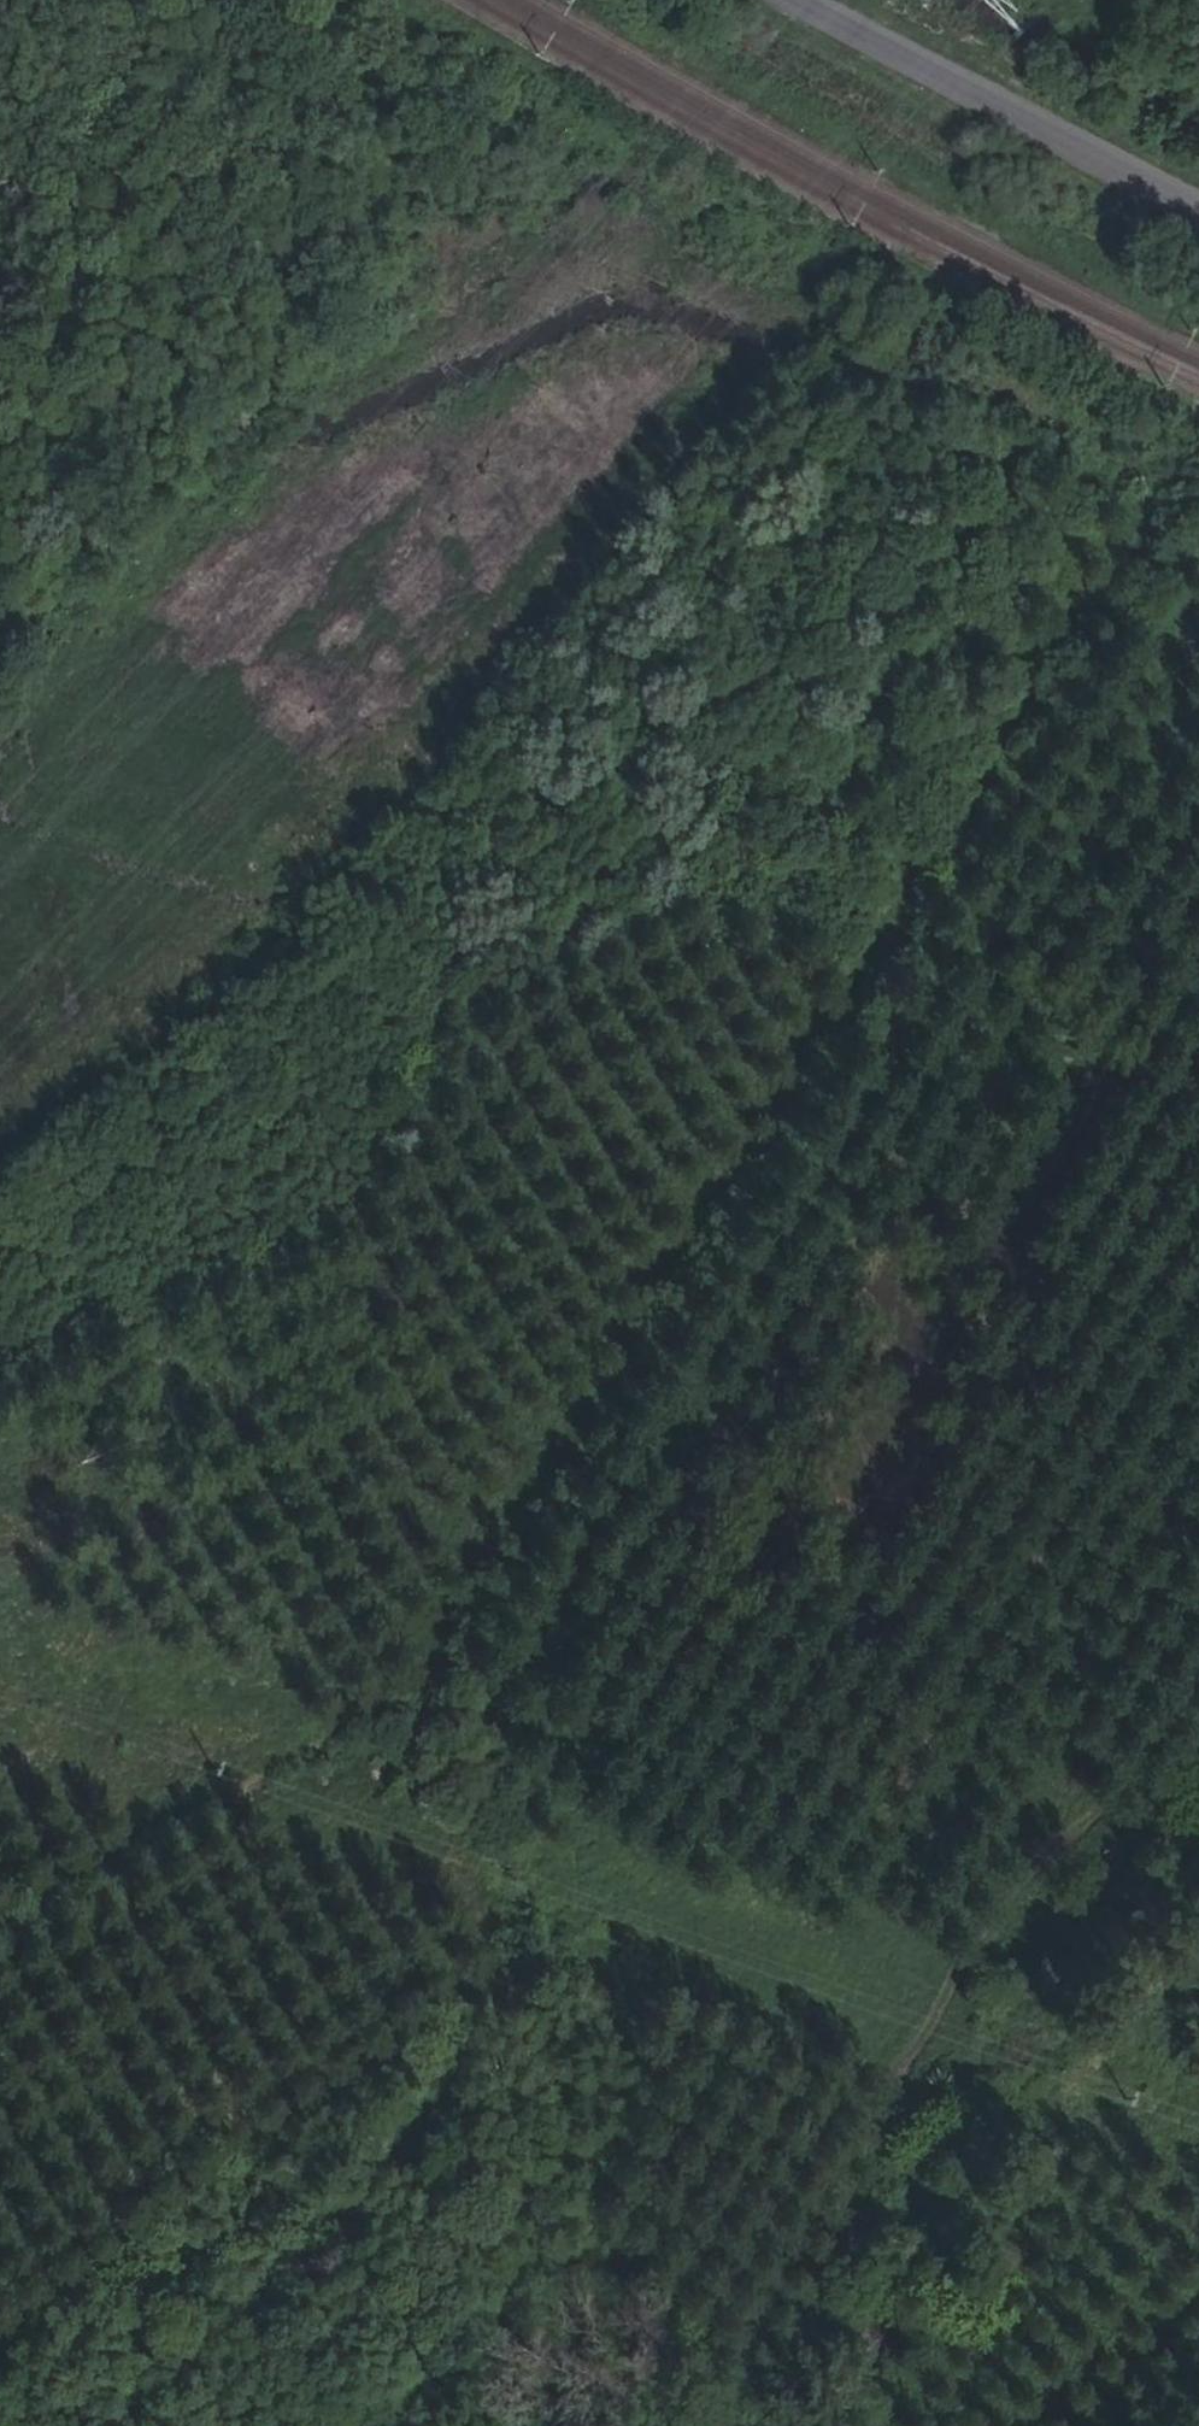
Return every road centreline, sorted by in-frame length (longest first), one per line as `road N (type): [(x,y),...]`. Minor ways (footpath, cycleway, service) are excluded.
road 1 (tertiary): [(791,0),(1198,213)]

